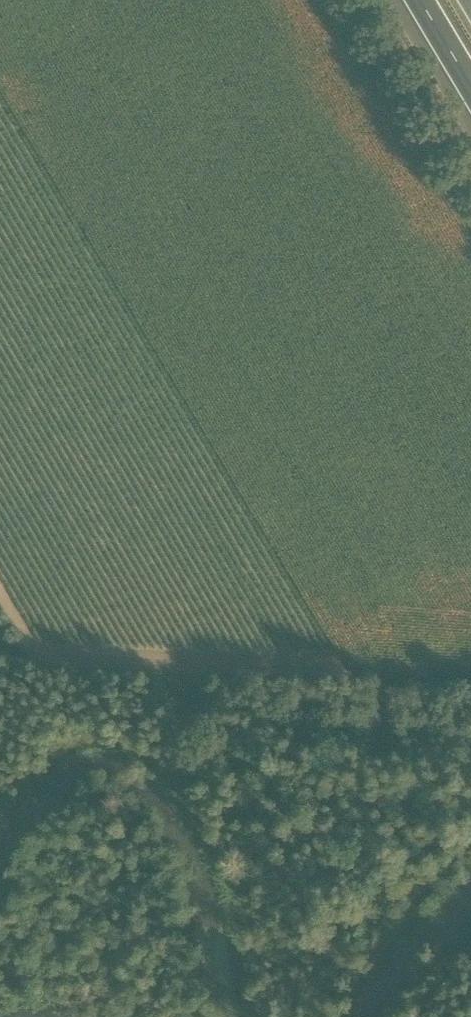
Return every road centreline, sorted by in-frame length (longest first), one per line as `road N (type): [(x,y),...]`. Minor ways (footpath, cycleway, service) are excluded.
road 1 (unclassified): [(470,216),(344,0)]

